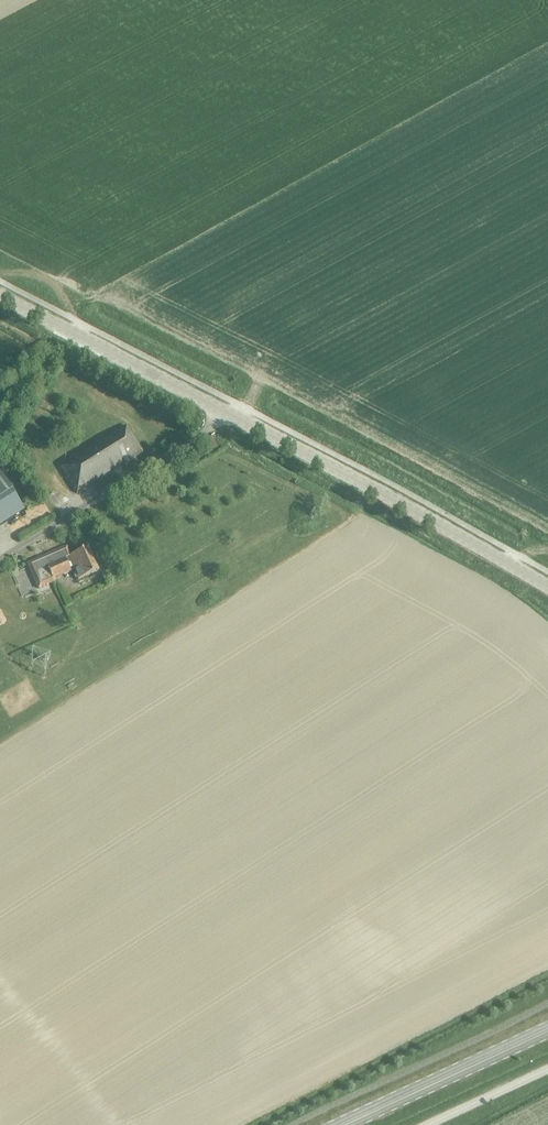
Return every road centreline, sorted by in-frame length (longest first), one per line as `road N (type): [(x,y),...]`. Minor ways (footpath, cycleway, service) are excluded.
road 1 (tertiary): [(547,587),(0,295)]
road 2 (track): [(228,413),(0,562)]
road 3 (secondary): [(342,1124),(547,1031)]
road 4 (unclassified): [(429,1124),(547,1069)]

